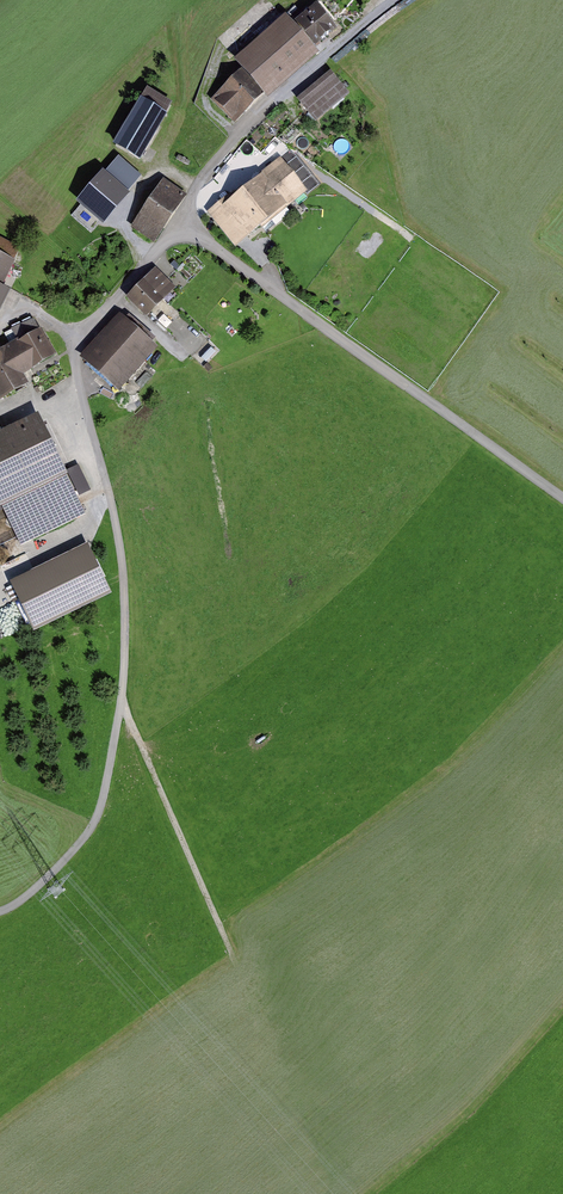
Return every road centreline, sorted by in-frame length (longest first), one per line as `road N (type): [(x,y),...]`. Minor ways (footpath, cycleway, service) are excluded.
road 1 (unclassified): [(562,498),(204,241),(168,241),(77,339),(74,355),(112,503),(125,604),(122,703),(104,798),(59,867),(0,911)]
road 2 (track): [(395,0),(238,135),(196,187),(183,236)]
road 3 (track): [(233,956),(122,703)]
road 4 (track): [(238,135),(206,98),(224,29),(257,0)]

